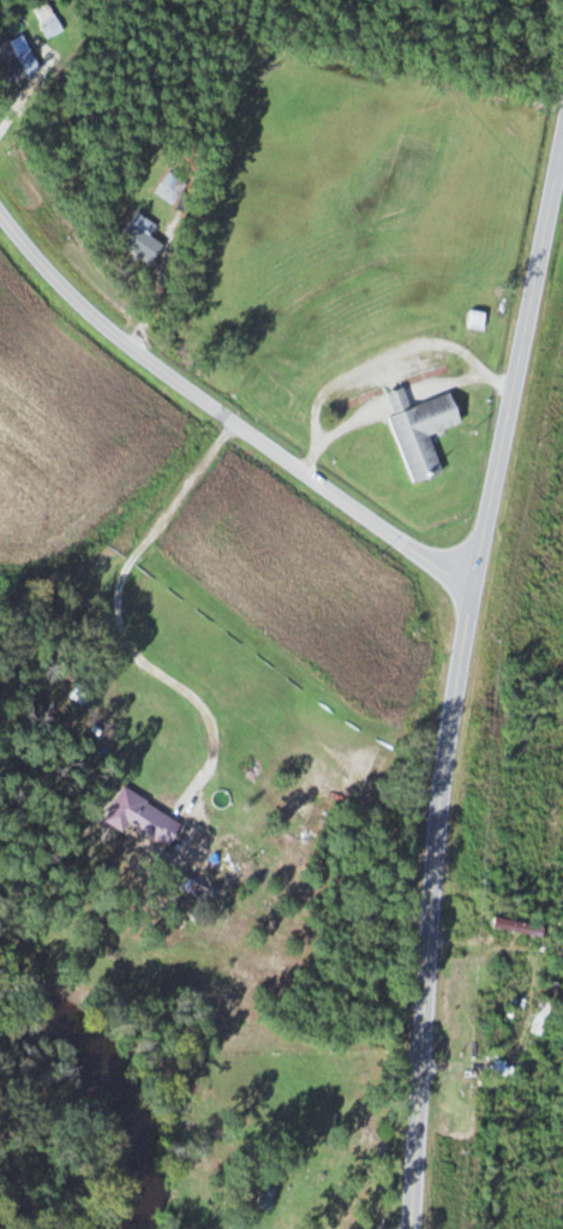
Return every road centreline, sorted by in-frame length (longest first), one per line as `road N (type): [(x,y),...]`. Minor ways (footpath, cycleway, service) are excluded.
road 1 (secondary): [(411,1228),(445,745),(562,115)]
road 2 (residential): [(471,590),(167,377),(84,309),(0,211)]
road 3 (residential): [(310,479),(178,681),(246,726),(248,774)]

